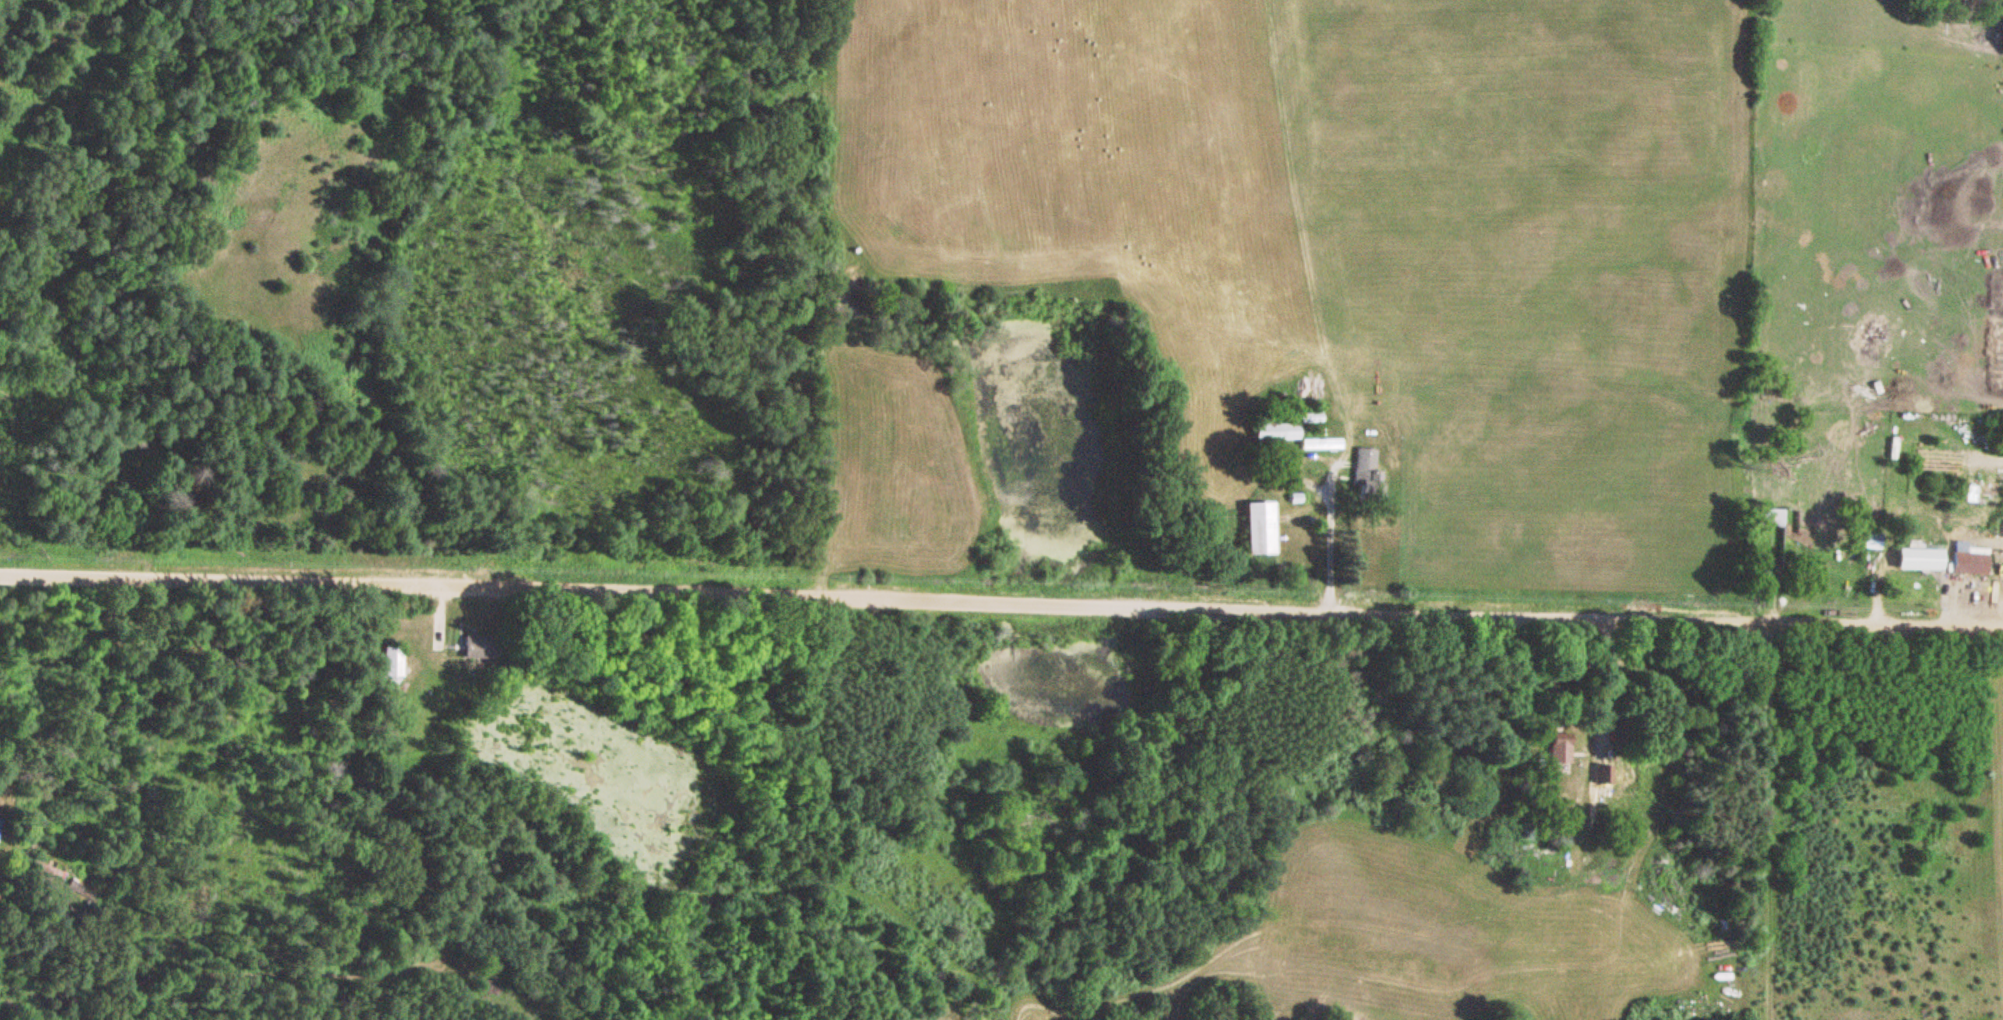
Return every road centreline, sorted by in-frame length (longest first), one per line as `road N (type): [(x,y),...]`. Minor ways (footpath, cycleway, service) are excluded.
road 1 (residential): [(2002,631),(0,573)]

